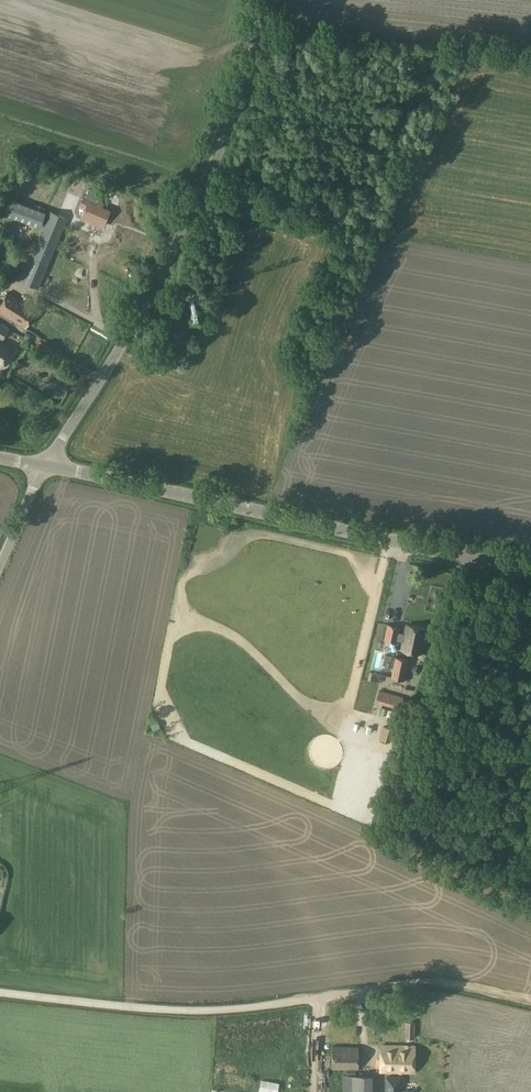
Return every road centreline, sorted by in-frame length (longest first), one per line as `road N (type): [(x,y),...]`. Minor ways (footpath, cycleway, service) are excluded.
road 1 (track): [(530,1003),(415,983),(235,1011),(0,993)]
road 2 (unclassified): [(44,466),(101,384),(183,232),(250,69),(261,0)]
road 3 (tertiary): [(530,575),(44,466)]

